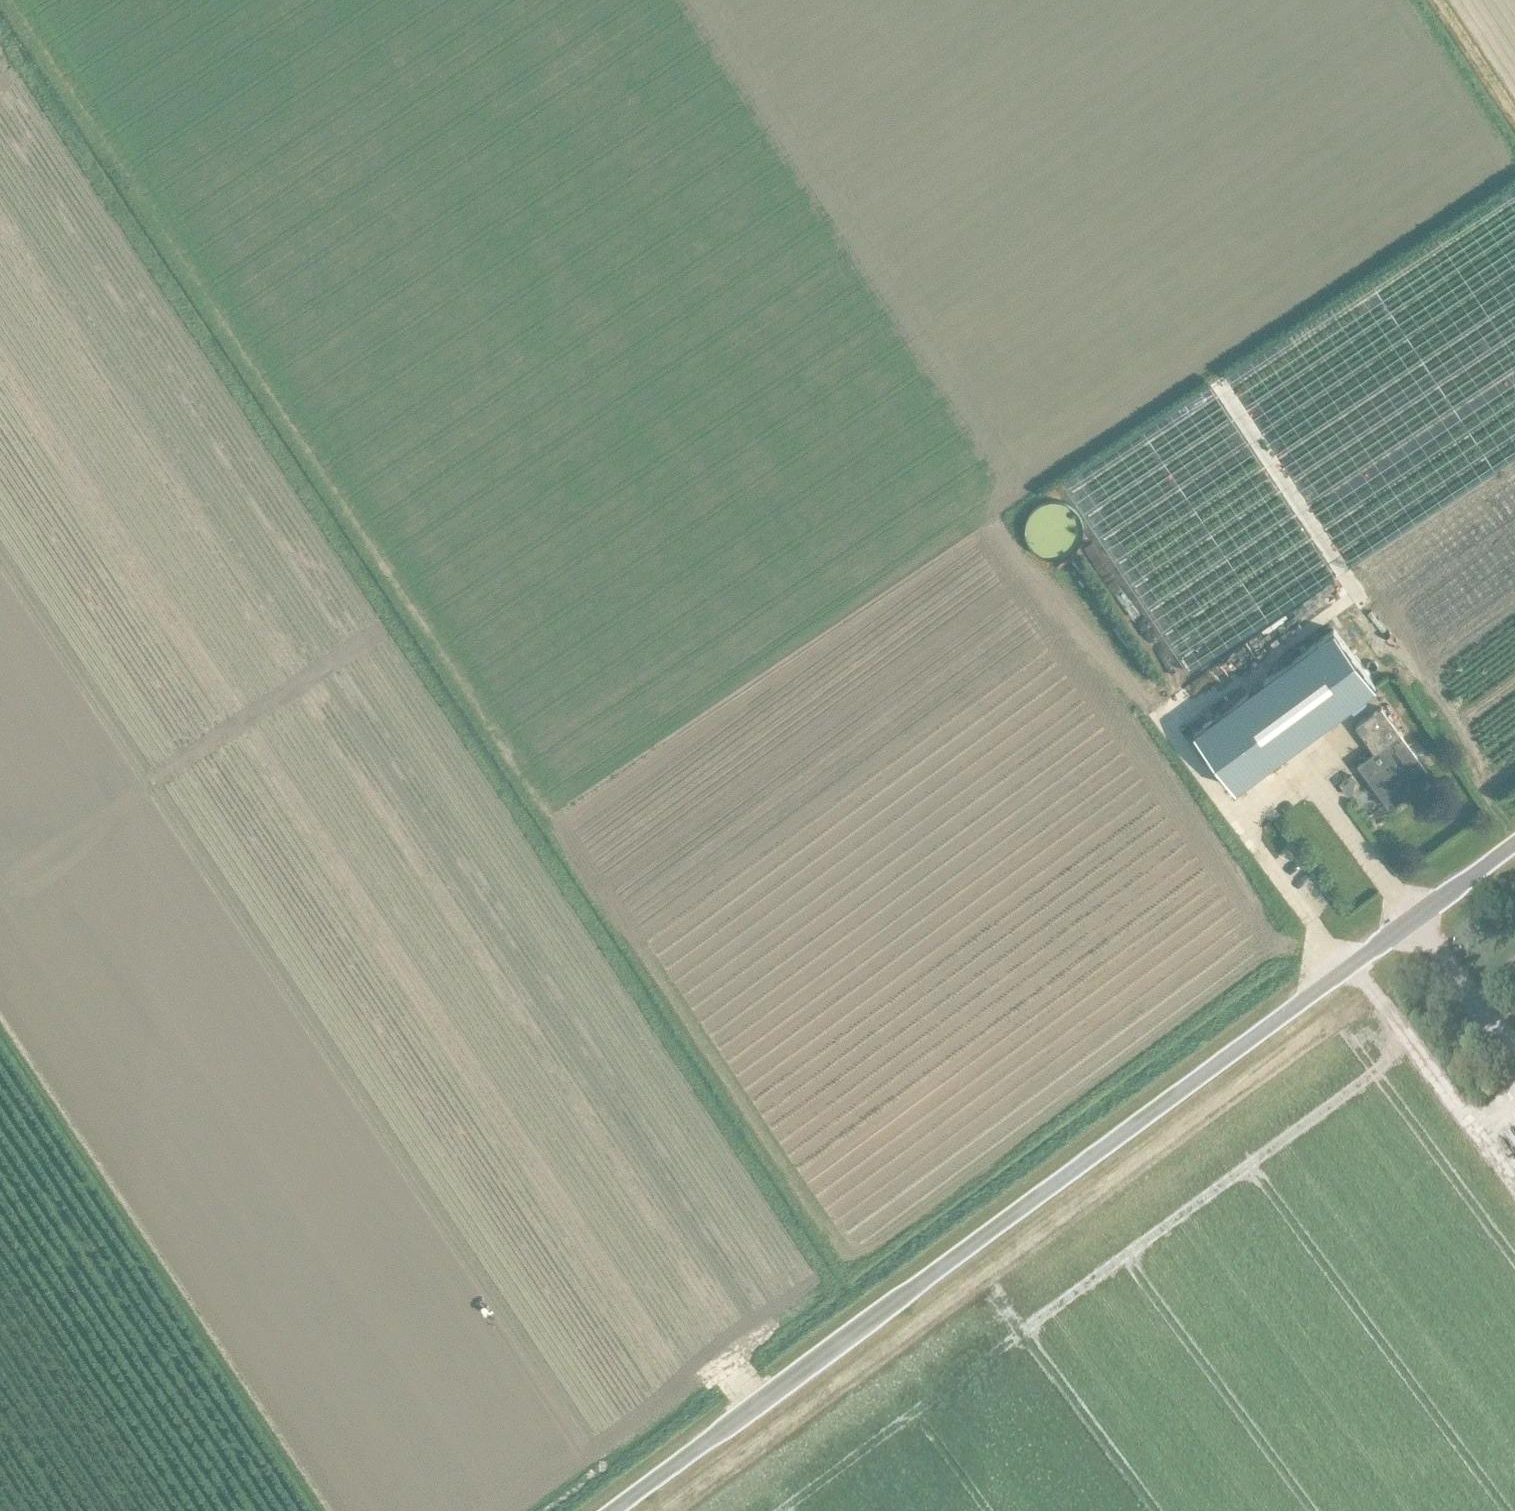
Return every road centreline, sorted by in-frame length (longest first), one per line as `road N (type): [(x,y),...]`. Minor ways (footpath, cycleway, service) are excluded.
road 1 (unclassified): [(603,1510),(1514,840)]

